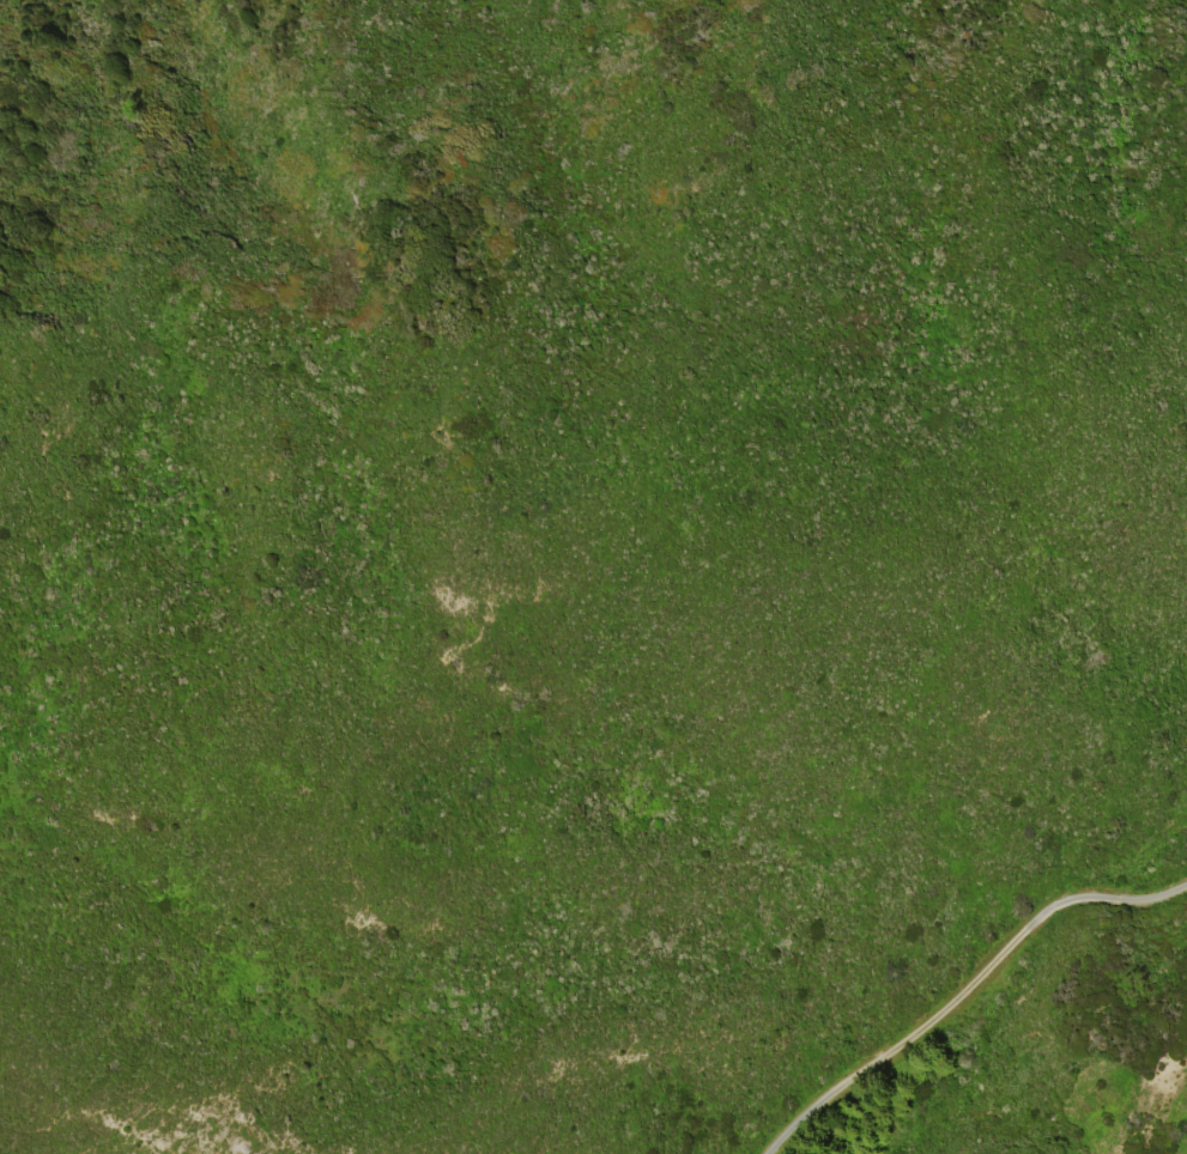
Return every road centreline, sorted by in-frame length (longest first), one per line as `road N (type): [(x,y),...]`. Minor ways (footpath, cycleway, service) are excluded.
road 1 (track): [(767,1153),(810,1105),(934,1016),(1046,913),(1186,883)]

